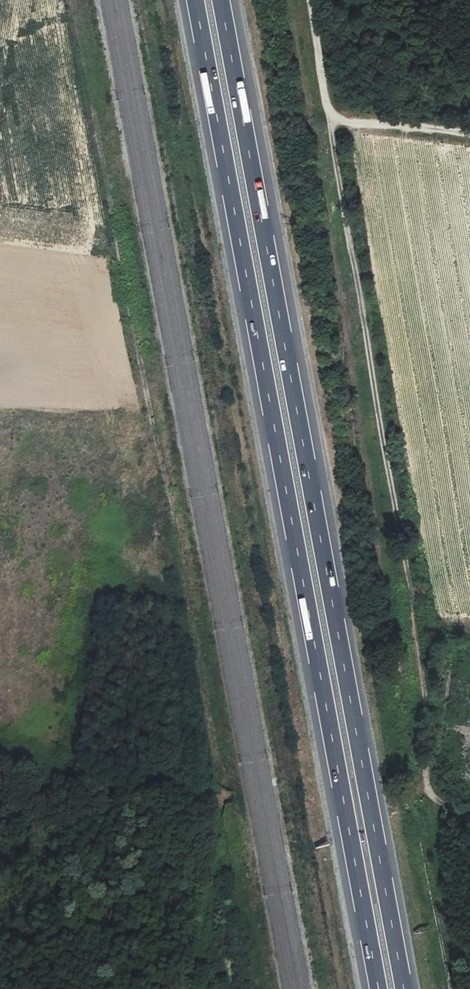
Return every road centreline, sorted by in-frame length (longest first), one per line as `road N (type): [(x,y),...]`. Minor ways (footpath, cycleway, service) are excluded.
road 1 (motorway): [(404,988),(221,0)]
road 2 (motorway): [(195,0),(378,988)]
road 3 (track): [(307,0),(408,590),(430,799),(469,827)]
road 4 (track): [(328,117),(469,132)]

